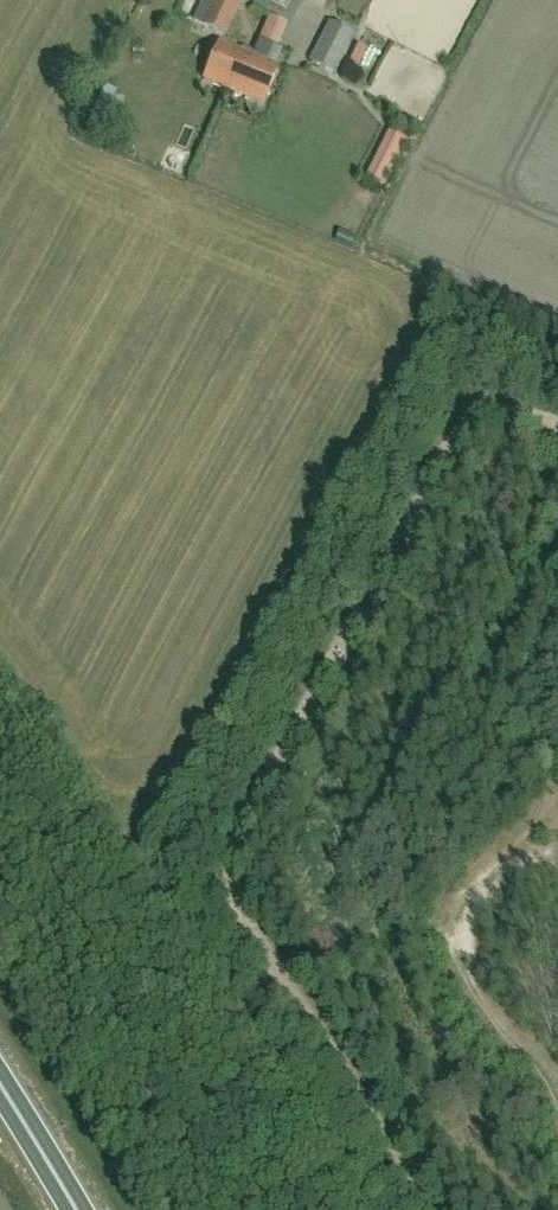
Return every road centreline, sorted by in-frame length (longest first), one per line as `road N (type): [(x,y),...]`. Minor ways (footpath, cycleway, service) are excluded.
road 1 (track): [(427,1209),(256,935),(237,898),(233,847),(453,440),(482,414),(513,413),(557,427)]
road 2 (trunk): [(78,1209),(0,1084)]

